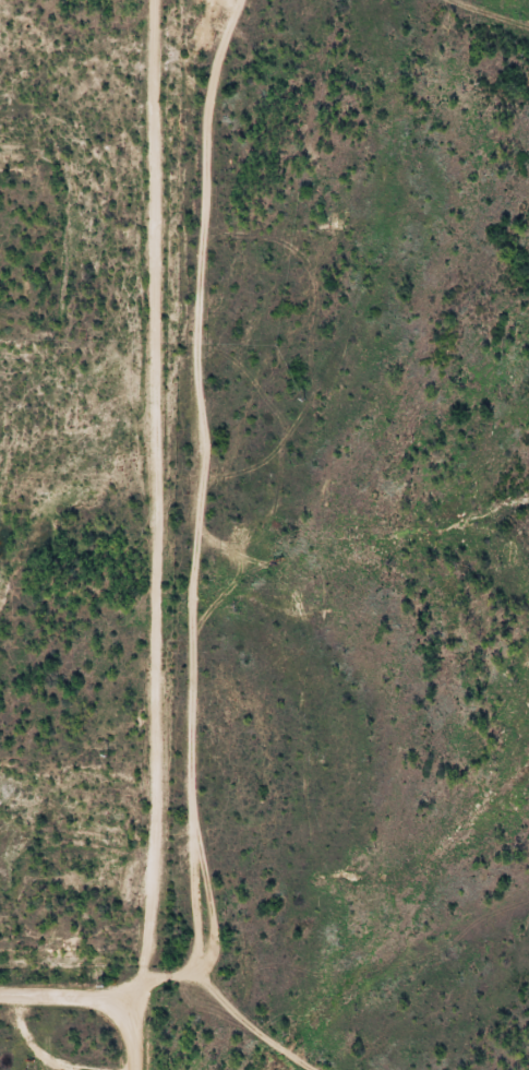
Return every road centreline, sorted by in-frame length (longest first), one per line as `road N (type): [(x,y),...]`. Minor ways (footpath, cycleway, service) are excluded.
road 1 (residential): [(193,976),(208,96),(243,0)]
road 2 (residential): [(137,980),(151,0)]
road 3 (residential): [(137,980),(193,976),(297,1069)]
road 4 (residential): [(137,980),(0,983)]

